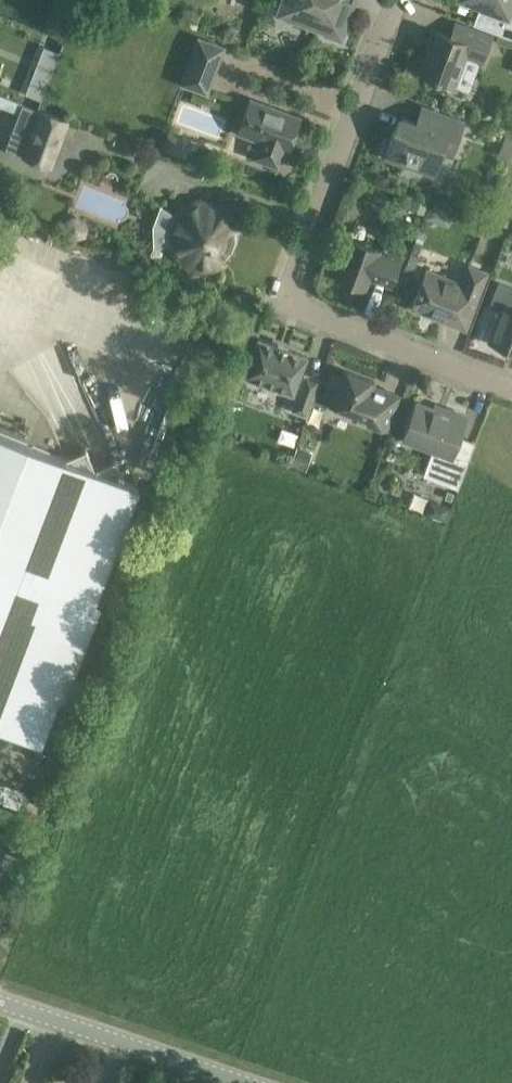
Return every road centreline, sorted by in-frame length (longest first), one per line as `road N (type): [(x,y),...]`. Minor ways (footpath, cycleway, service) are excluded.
road 1 (residential): [(511,386),(282,302),(394,0)]
road 2 (unclassified): [(234,1082),(0,1004)]

